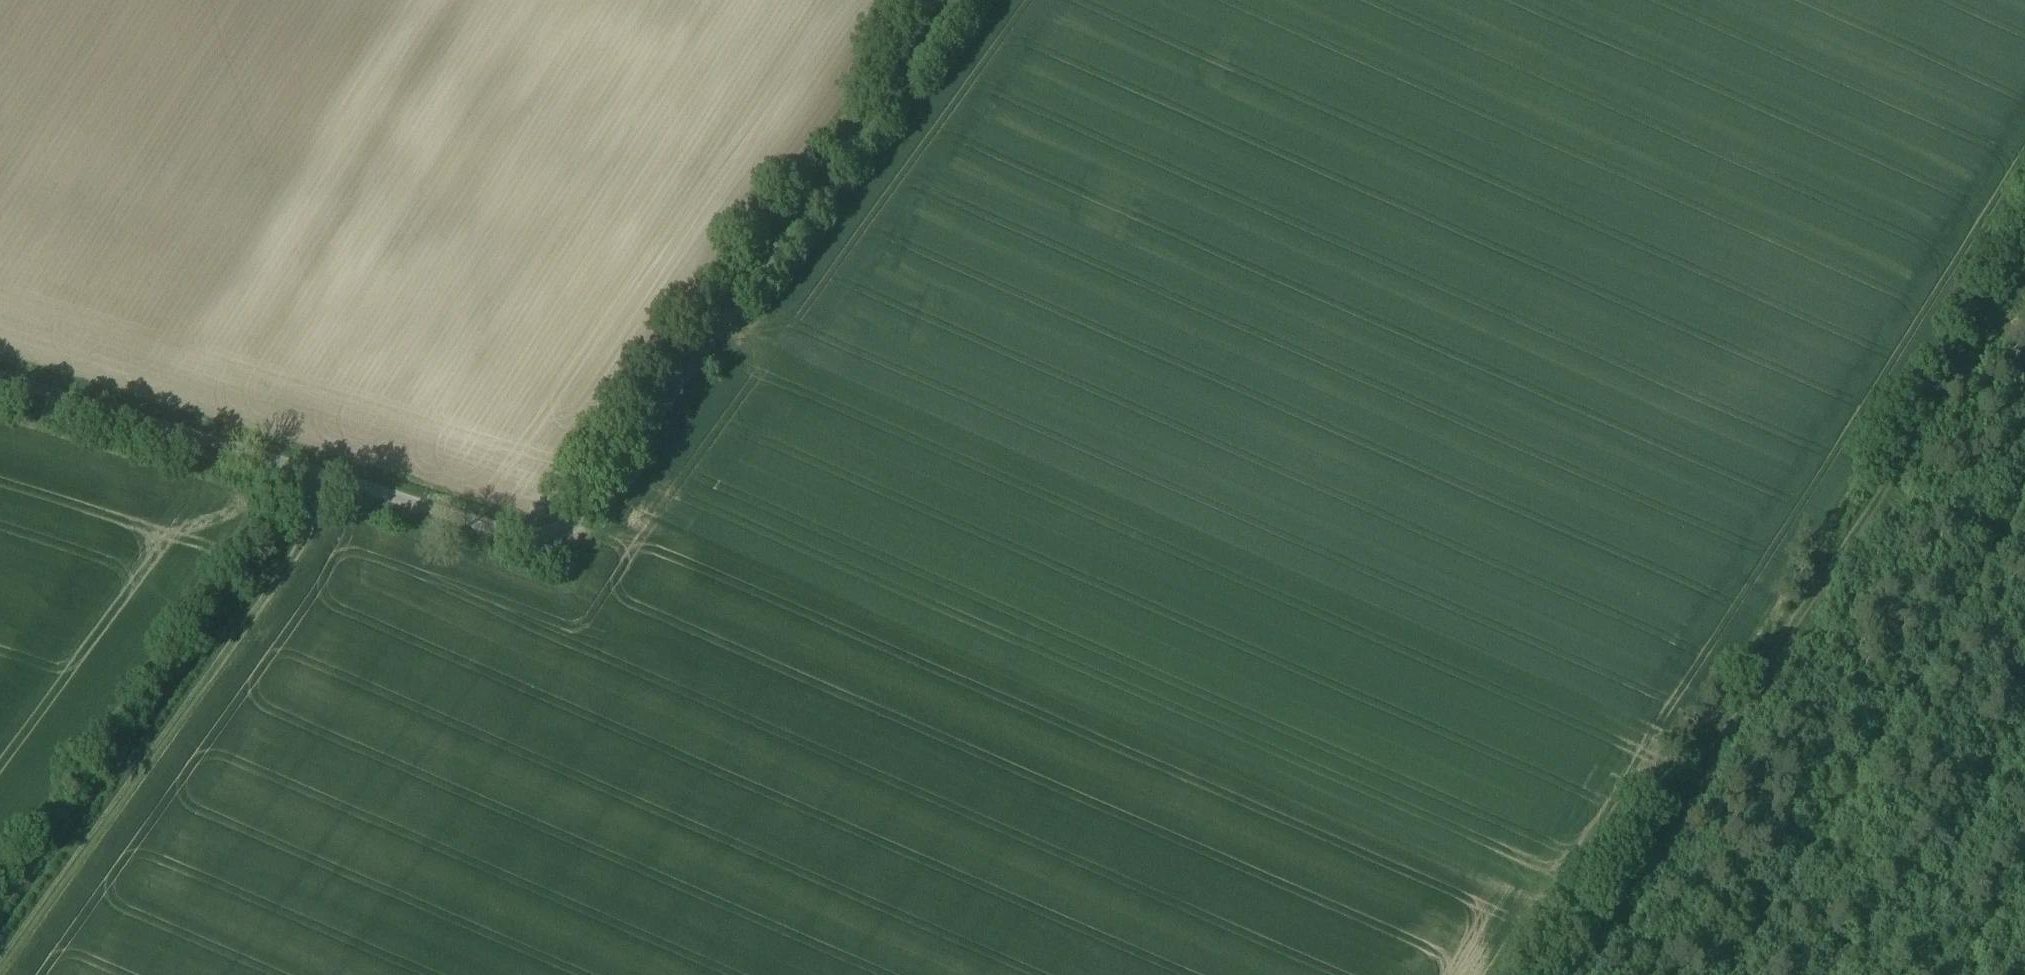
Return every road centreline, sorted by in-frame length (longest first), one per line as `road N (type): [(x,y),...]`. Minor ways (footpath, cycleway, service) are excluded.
road 1 (residential): [(890,0),(512,503),(421,512),(0,378)]
road 2 (track): [(2024,549),(1890,491)]

